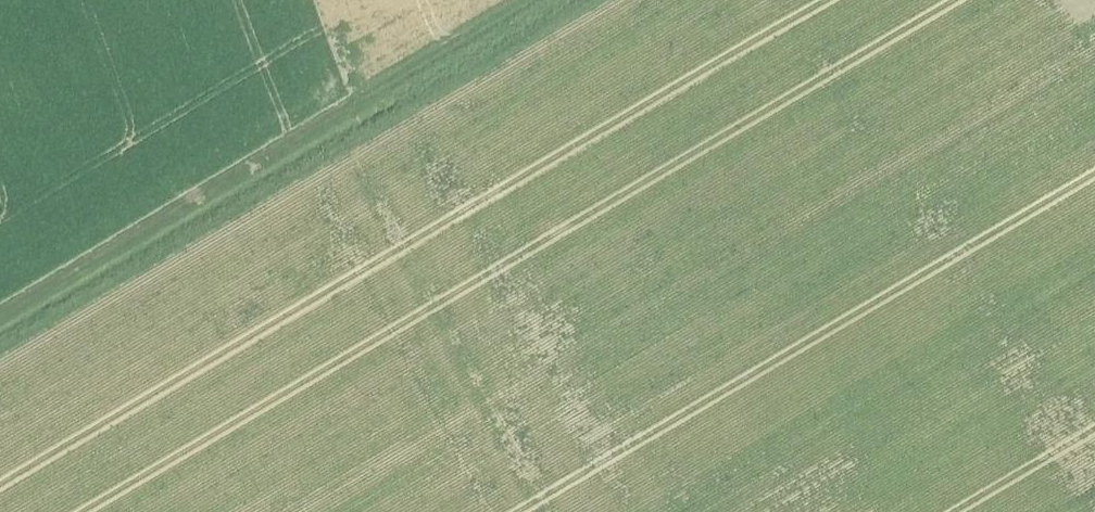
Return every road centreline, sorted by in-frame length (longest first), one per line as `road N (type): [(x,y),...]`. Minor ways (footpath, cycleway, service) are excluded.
road 1 (track): [(0,310),(520,0)]

